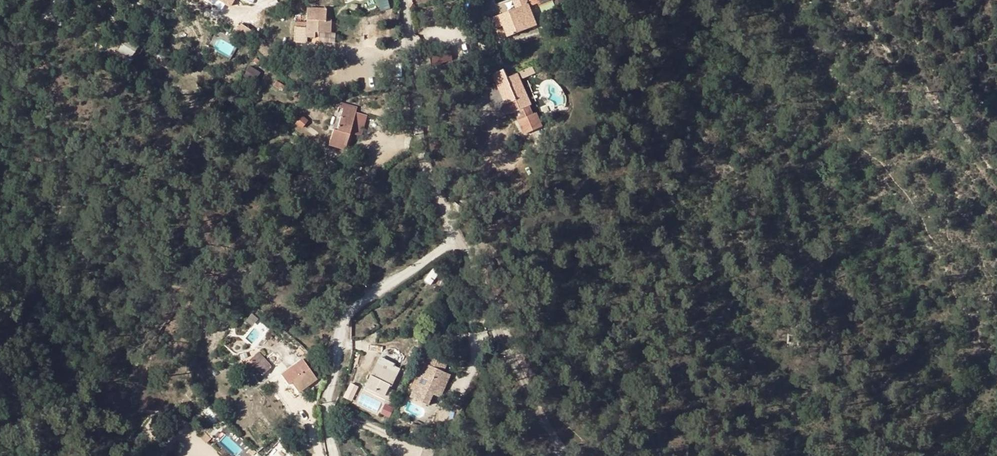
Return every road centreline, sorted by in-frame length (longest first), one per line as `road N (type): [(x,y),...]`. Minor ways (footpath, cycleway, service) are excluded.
road 1 (unclassified): [(459,241),(339,322),(326,400),(334,455)]
road 2 (unclassified): [(403,0),(423,155),(459,241)]
road 3 (unclassified): [(459,241),(564,455)]

